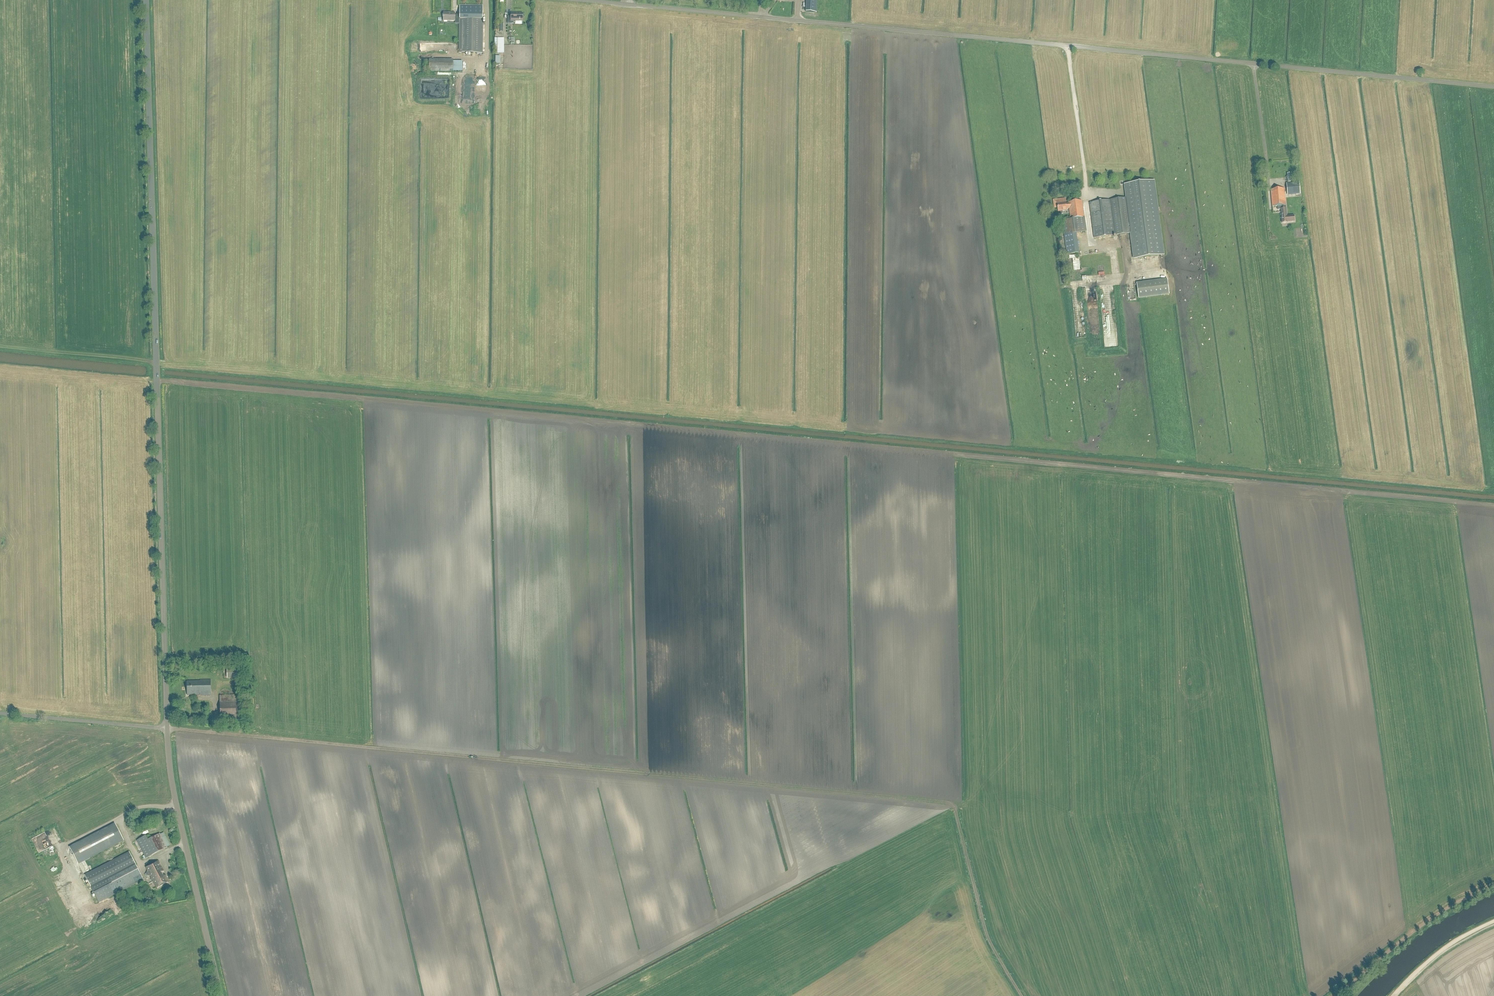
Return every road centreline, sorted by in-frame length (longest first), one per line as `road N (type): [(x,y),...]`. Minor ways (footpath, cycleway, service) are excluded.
road 1 (track): [(1021,995),(985,930),(953,804),(214,733)]
road 2 (unclassified): [(574,0),(1493,88)]
road 3 (unclassified): [(166,729),(145,0)]
road 4 (unclassified): [(220,995),(166,729)]
road 5 (track): [(1493,882),(1329,995)]
road 6 (unclassified): [(0,713),(166,729)]

